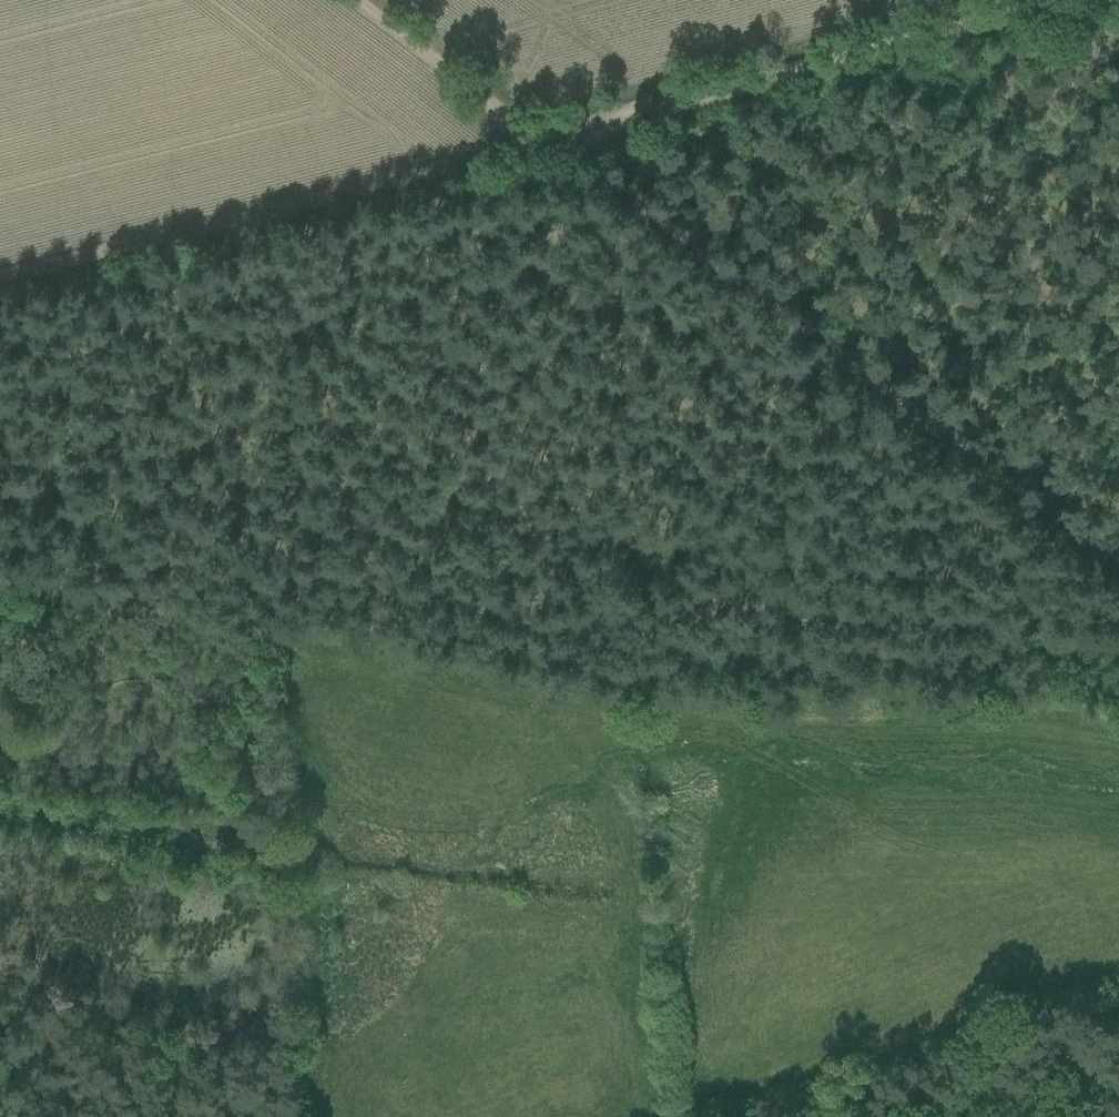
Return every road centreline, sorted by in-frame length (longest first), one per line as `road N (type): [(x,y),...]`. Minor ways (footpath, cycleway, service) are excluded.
road 1 (track): [(0,277),(563,133)]
road 2 (track): [(563,133),(1085,0)]
road 3 (track): [(563,133),(528,125),(358,0)]

